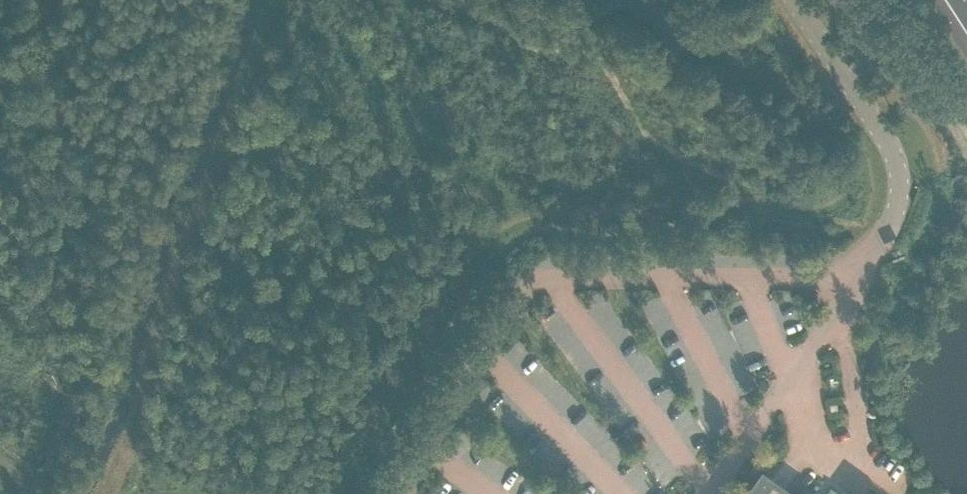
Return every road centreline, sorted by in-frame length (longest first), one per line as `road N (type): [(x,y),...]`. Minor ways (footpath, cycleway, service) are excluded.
road 1 (unclassified): [(795,0),(892,146),(900,185),(890,222),(843,282)]

